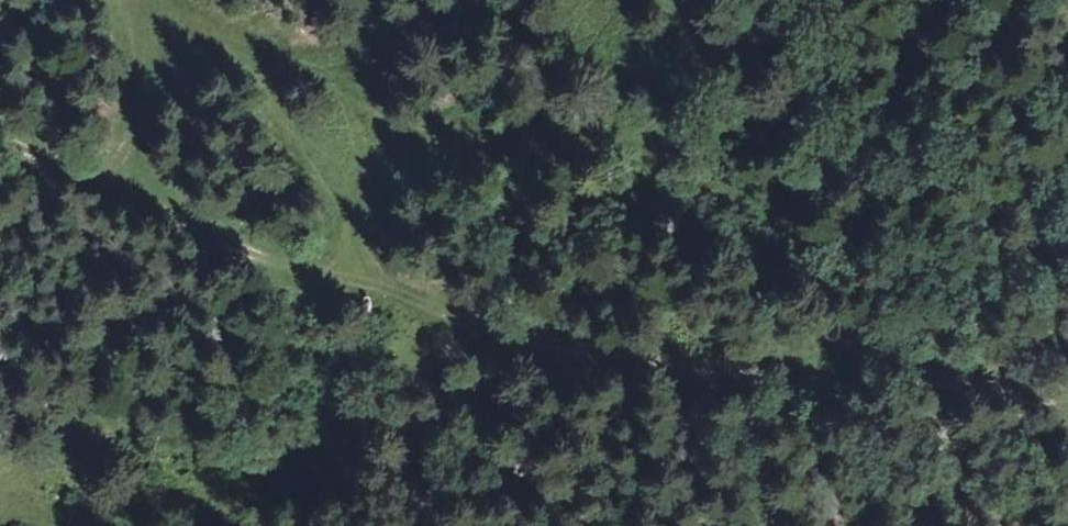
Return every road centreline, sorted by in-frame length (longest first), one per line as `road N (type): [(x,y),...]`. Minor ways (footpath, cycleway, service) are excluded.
road 1 (track): [(125,165),(450,309),(744,366),(1067,381)]
road 2 (track): [(660,0),(674,71),(640,109),(580,122),(348,125)]
road 3 (track): [(190,0),(220,23),(274,40),(316,66),(350,104),(348,125)]
road 4 (track): [(125,165),(149,0)]
road 5 (track): [(348,125),(379,279)]
road 6 (track): [(0,114),(125,165)]

